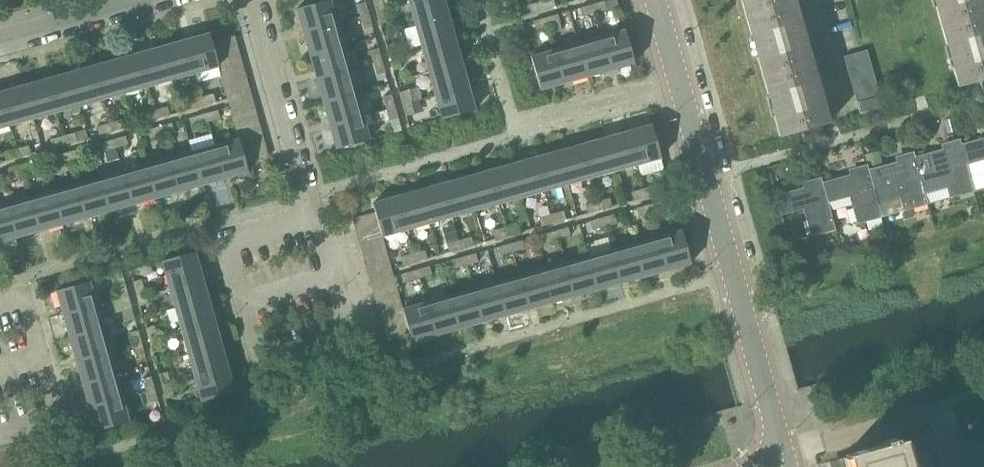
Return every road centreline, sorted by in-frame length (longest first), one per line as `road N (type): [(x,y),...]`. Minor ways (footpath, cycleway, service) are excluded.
road 1 (tertiary): [(783,456),(655,0)]
road 2 (residential): [(228,240),(262,361),(351,336),(316,215)]
road 3 (residential): [(316,215),(253,0)]
road 4 (residential): [(0,436),(58,419),(24,297),(0,304)]
road 5 (unclassified): [(149,0),(0,42)]
road 6 (residential): [(847,116),(814,0)]

